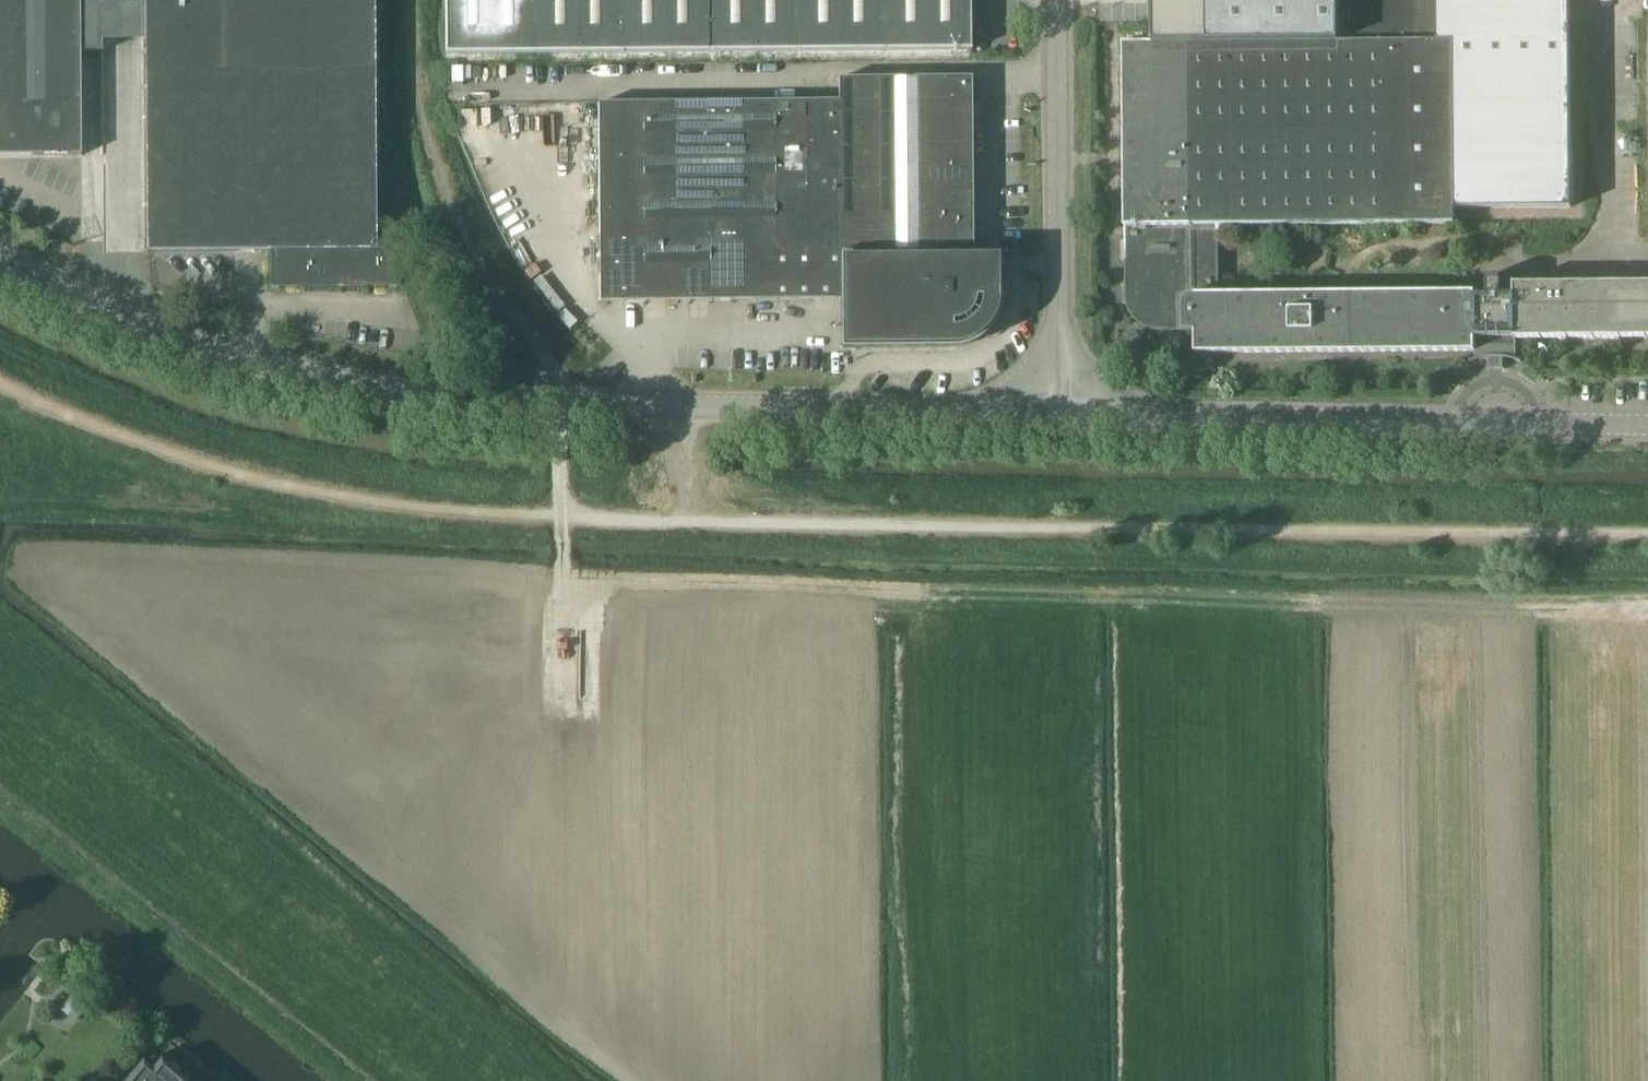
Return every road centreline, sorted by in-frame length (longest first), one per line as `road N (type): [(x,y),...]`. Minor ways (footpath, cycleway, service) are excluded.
road 1 (unclassified): [(1062,410),(392,391),(167,335),(0,256)]
road 2 (unclassified): [(1647,425),(1062,410)]
road 3 (track): [(929,590),(565,582),(556,400)]
road 4 (unclassified): [(1062,410),(1054,0)]

